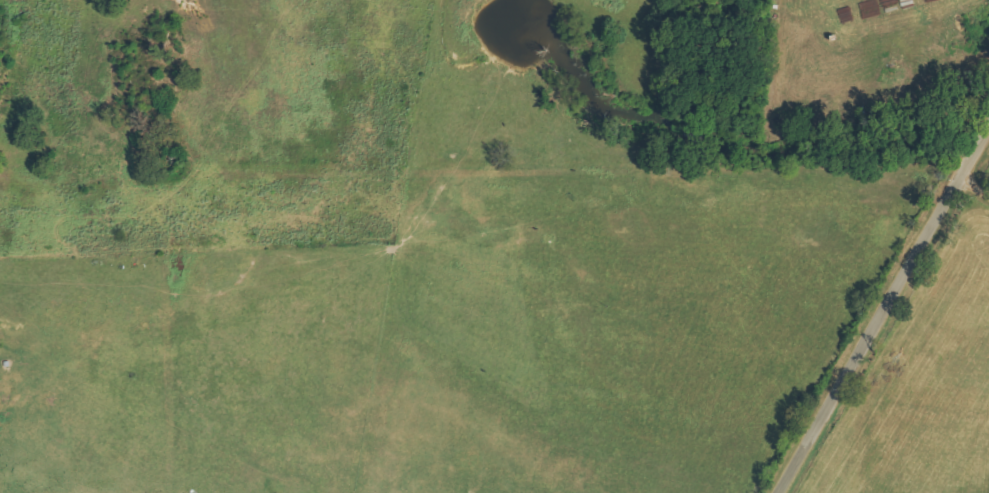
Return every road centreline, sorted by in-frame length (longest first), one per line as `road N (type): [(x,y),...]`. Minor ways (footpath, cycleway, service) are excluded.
road 1 (residential): [(781,492),(988,128)]

